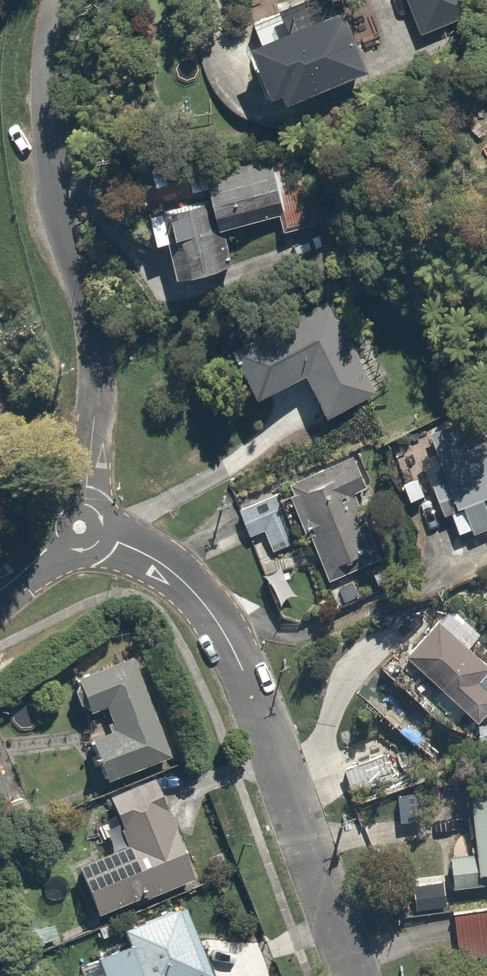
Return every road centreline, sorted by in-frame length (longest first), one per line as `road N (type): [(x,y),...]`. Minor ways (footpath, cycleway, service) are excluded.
road 1 (residential): [(104,539),(149,555),(181,579),(233,652),(355,975)]
road 2 (residential): [(84,502),(98,394),(91,327),(54,204),(45,65),(54,0)]

